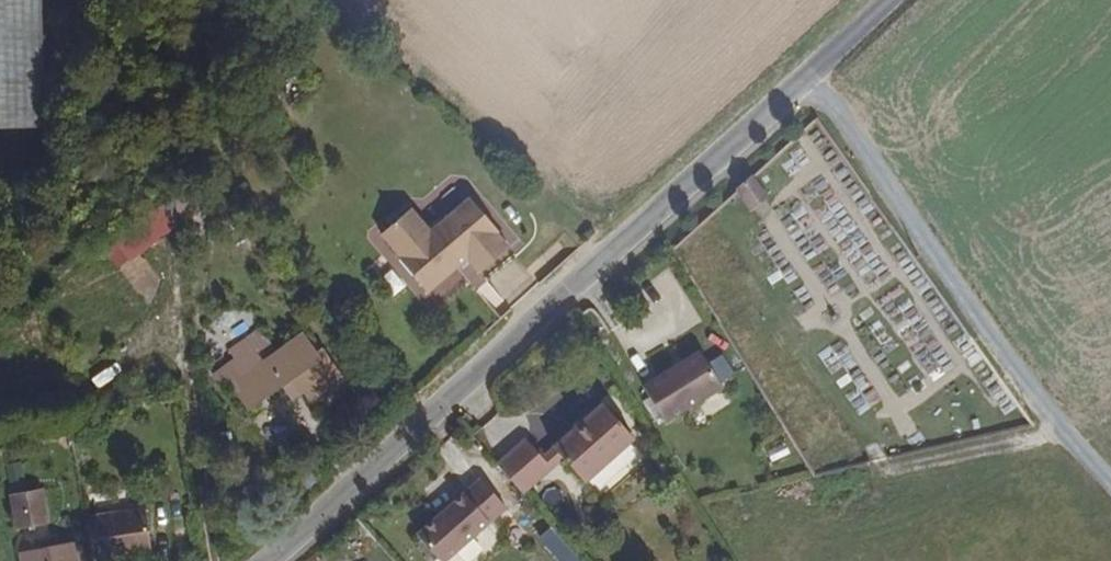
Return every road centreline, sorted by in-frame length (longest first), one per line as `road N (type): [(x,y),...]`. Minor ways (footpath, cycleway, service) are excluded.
road 1 (residential): [(273,560),(808,77)]
road 2 (unclassified): [(1110,475),(986,322),(808,77)]

